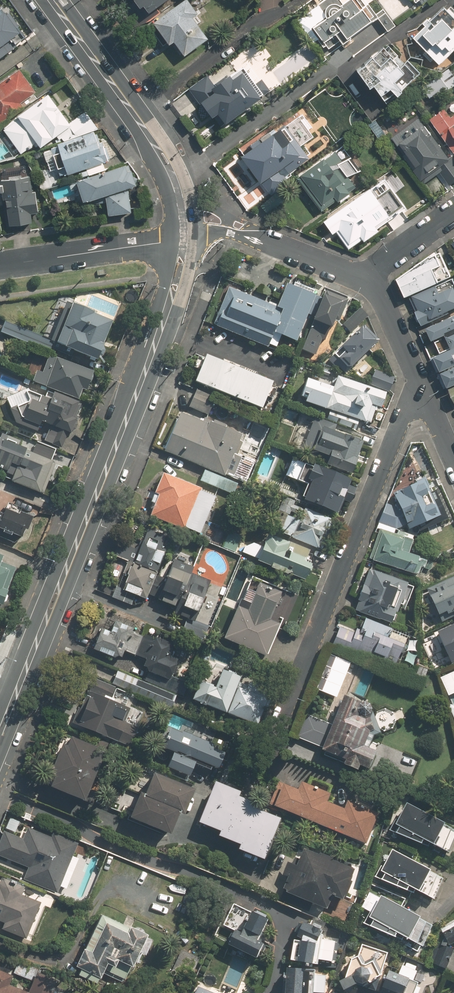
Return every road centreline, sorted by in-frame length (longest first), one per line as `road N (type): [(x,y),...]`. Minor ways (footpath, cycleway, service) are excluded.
road 1 (secondary): [(181,234),(169,300),(0,727)]
road 2 (residential): [(424,394),(404,412),(278,725)]
road 3 (secondary): [(49,0),(160,154),(178,197),(181,234)]
road 4 (residential): [(370,275),(226,228),(181,234)]
road 5 (residential): [(0,263),(181,234)]
road 6 (residential): [(424,394),(370,275)]

